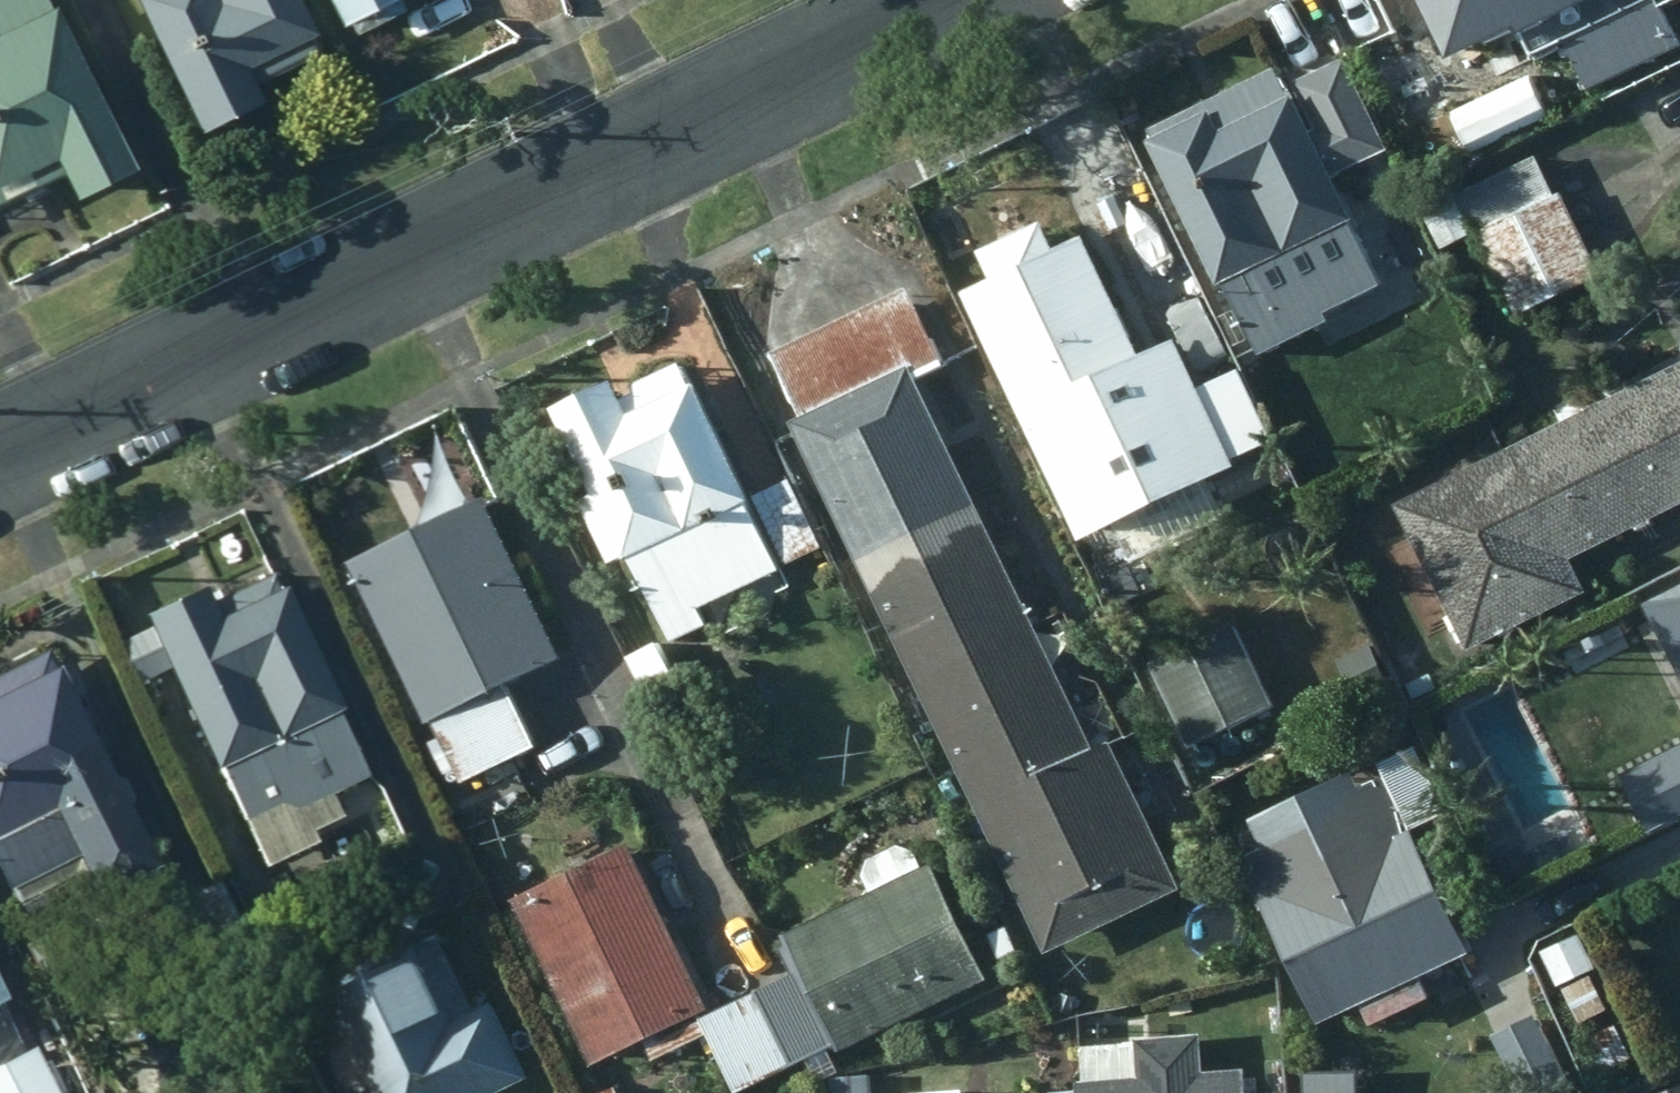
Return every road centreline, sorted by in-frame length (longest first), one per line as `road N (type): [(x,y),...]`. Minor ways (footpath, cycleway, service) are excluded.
road 1 (residential): [(960,0),(0,465)]

